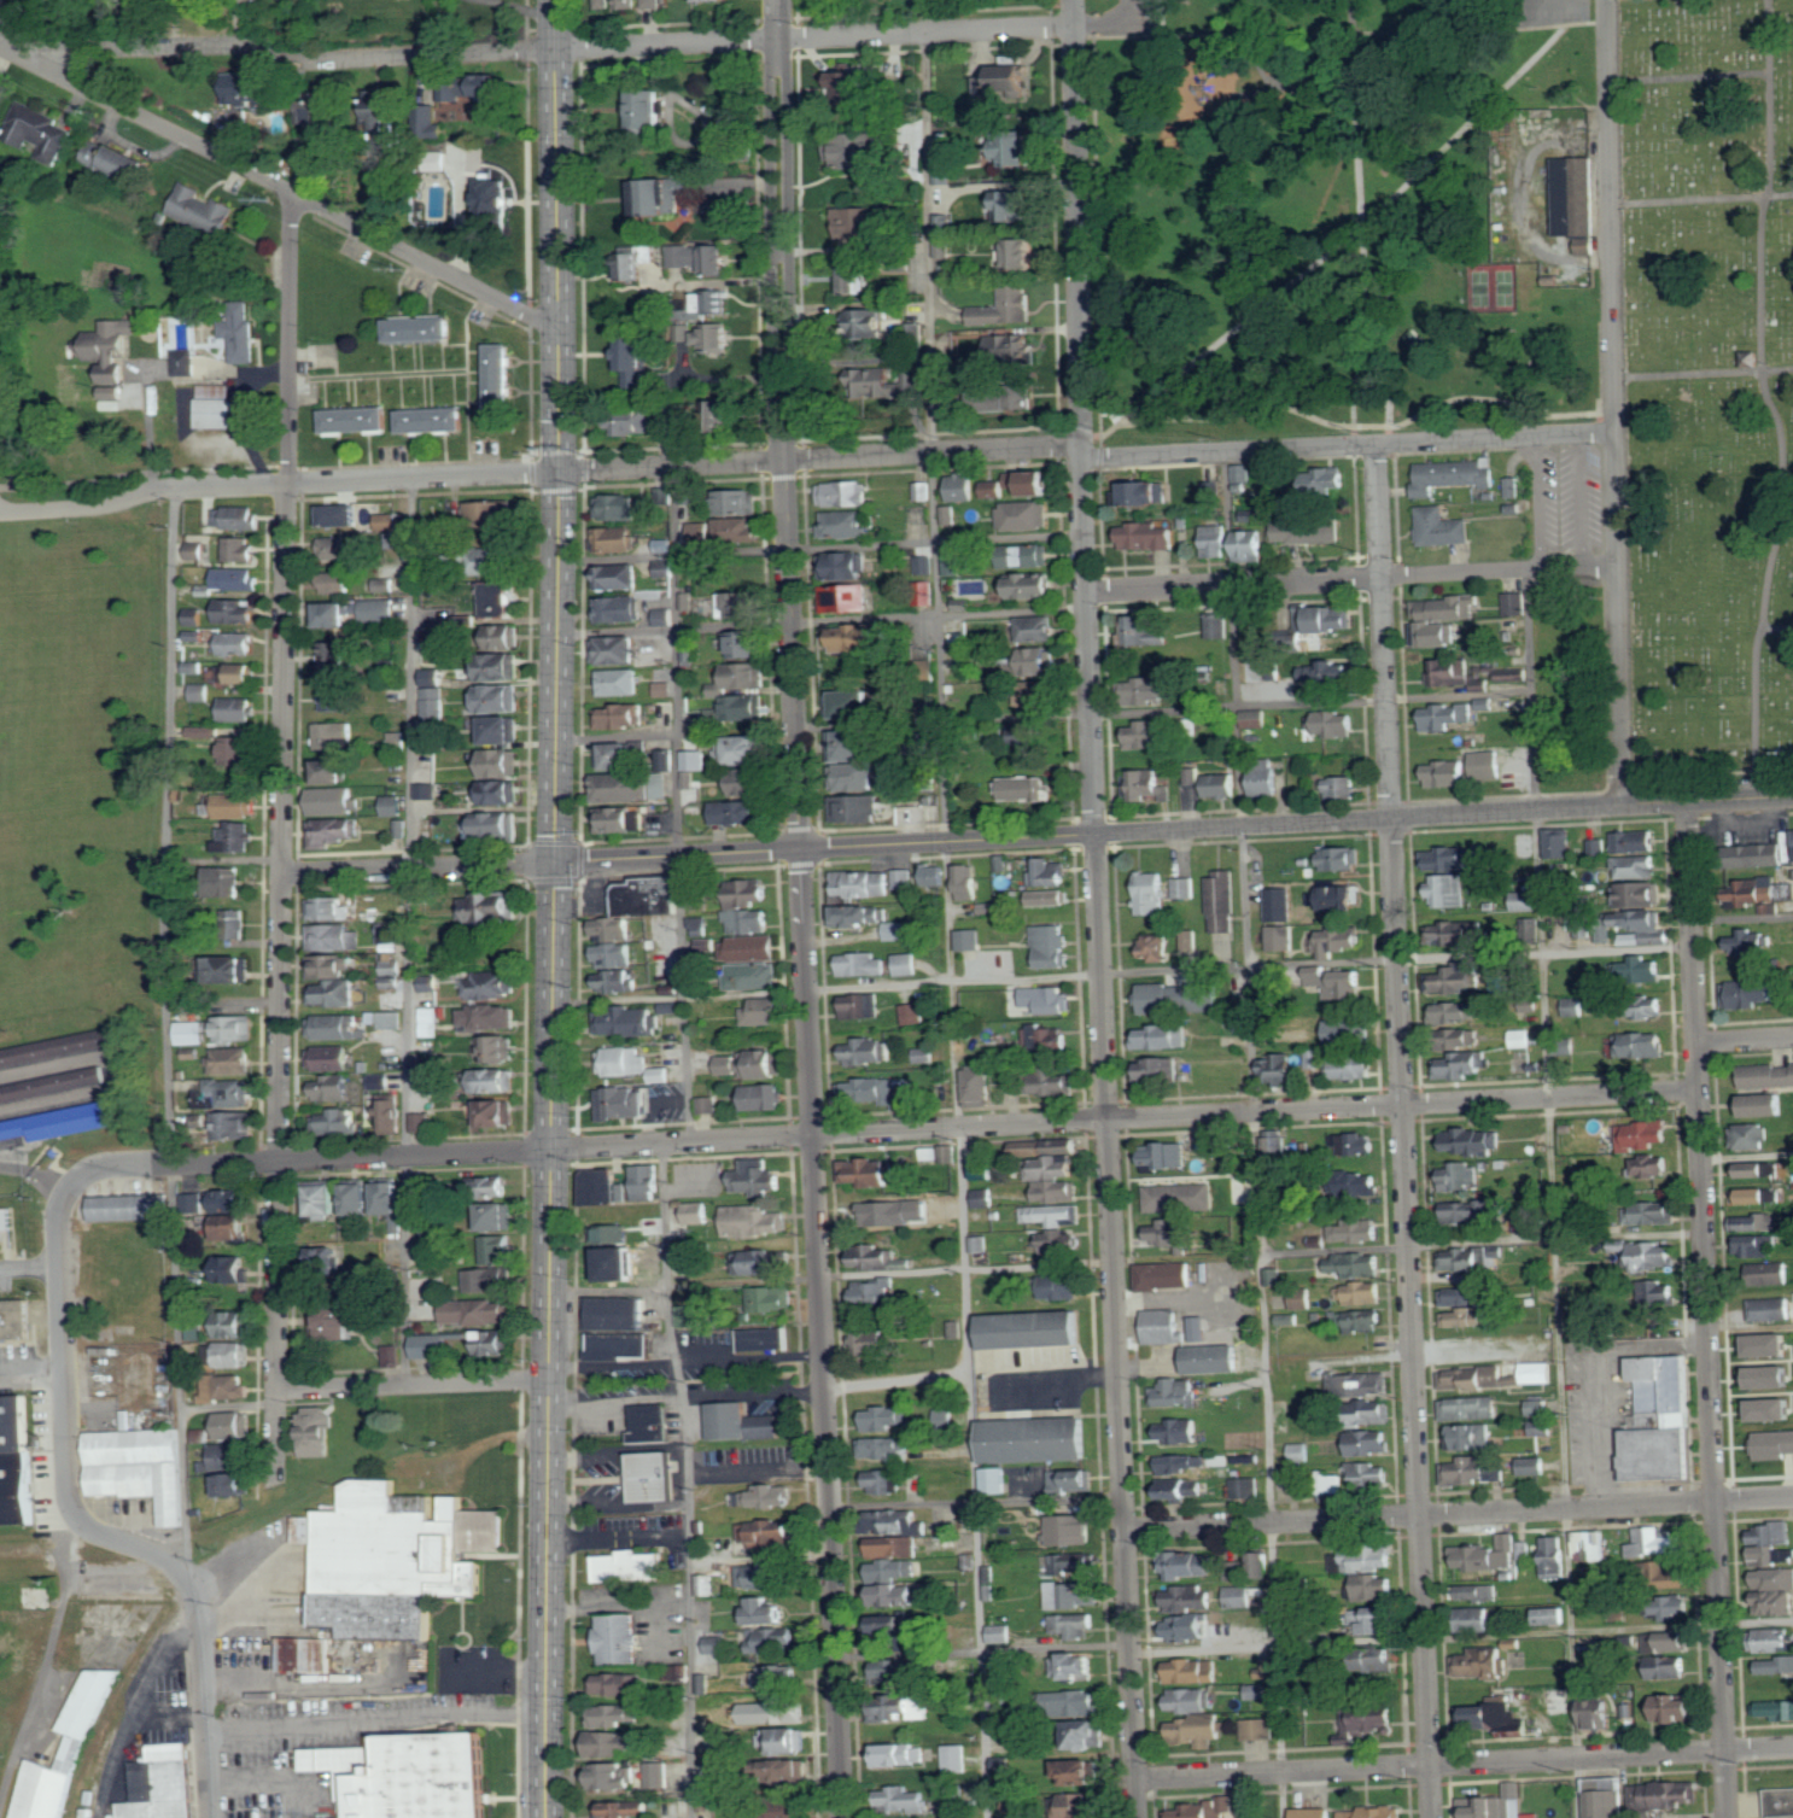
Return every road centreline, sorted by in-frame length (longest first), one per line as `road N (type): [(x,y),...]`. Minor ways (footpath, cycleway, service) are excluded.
road 1 (residential): [(1073,0),(1081,454),(1137,1817)]
road 2 (secondary): [(554,0),(559,472),(548,1817)]
road 3 (residential): [(1613,432),(1097,460),(1063,446),(168,489),(111,505),(0,512)]
road 4 (residential): [(87,1173),(1699,1089)]
road 5 (residential): [(1432,1817),(1377,445)]
road 6 (residential): [(276,1483),(292,215),(300,197)]
road 7 (tertiary): [(555,861),(1792,794)]
road 8 (residential): [(1074,24),(293,62),(253,45),(41,51),(28,60)]
road 9 (residential): [(1729,1817),(1687,799)]
road 10 (tertiary): [(841,1817),(801,848)]
road 11 (residential): [(801,848),(783,461),(777,0)]
road 12 (residential): [(1620,805),(1607,0)]
road 13 (residential): [(213,1817),(194,1588),(180,1565),(156,1550),(94,1531),(77,1516),(68,1487),(58,1218),(69,1187),(87,1173)]
road 14 (residential): [(1792,1497),(1126,1530)]
road 15 (residential): [(1792,1748),(1135,1778)]
road 16 (residential): [(556,317),(533,317),(0,46)]
road 17 (residential): [(1616,563),(1088,594)]
road 18 (residential): [(555,861),(282,873)]
road 19 (residential): [(276,1389),(548,1379)]

